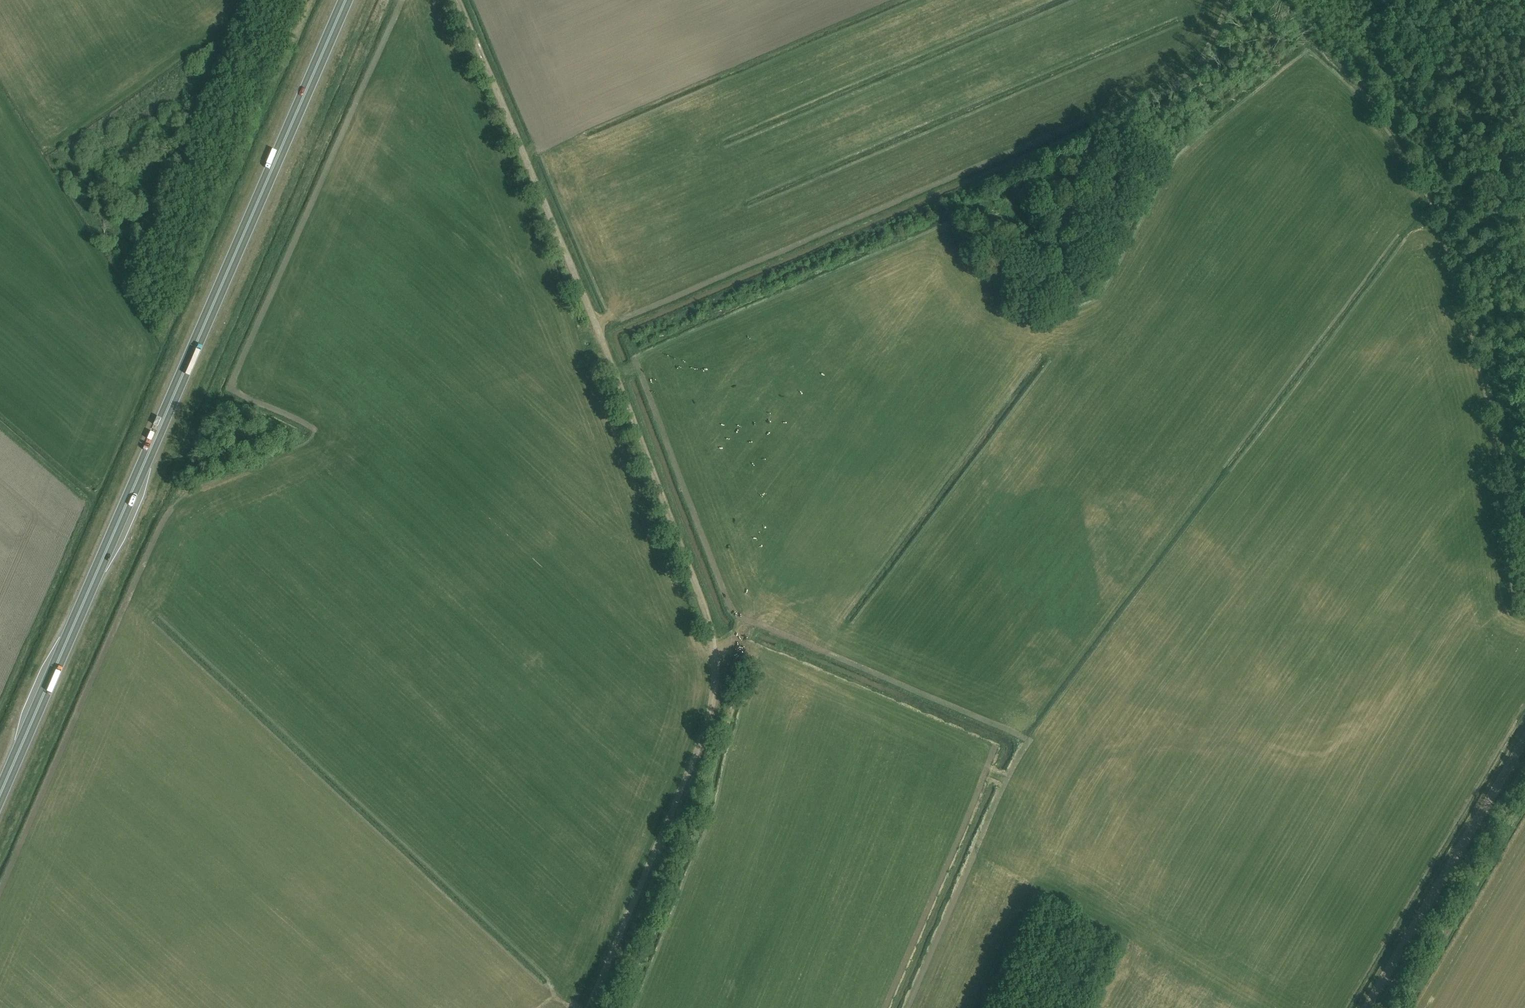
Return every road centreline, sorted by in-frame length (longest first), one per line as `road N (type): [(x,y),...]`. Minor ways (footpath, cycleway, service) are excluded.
road 1 (trunk): [(0,791),(345,0)]
road 2 (unclassified): [(1524,740),(1366,1007)]

